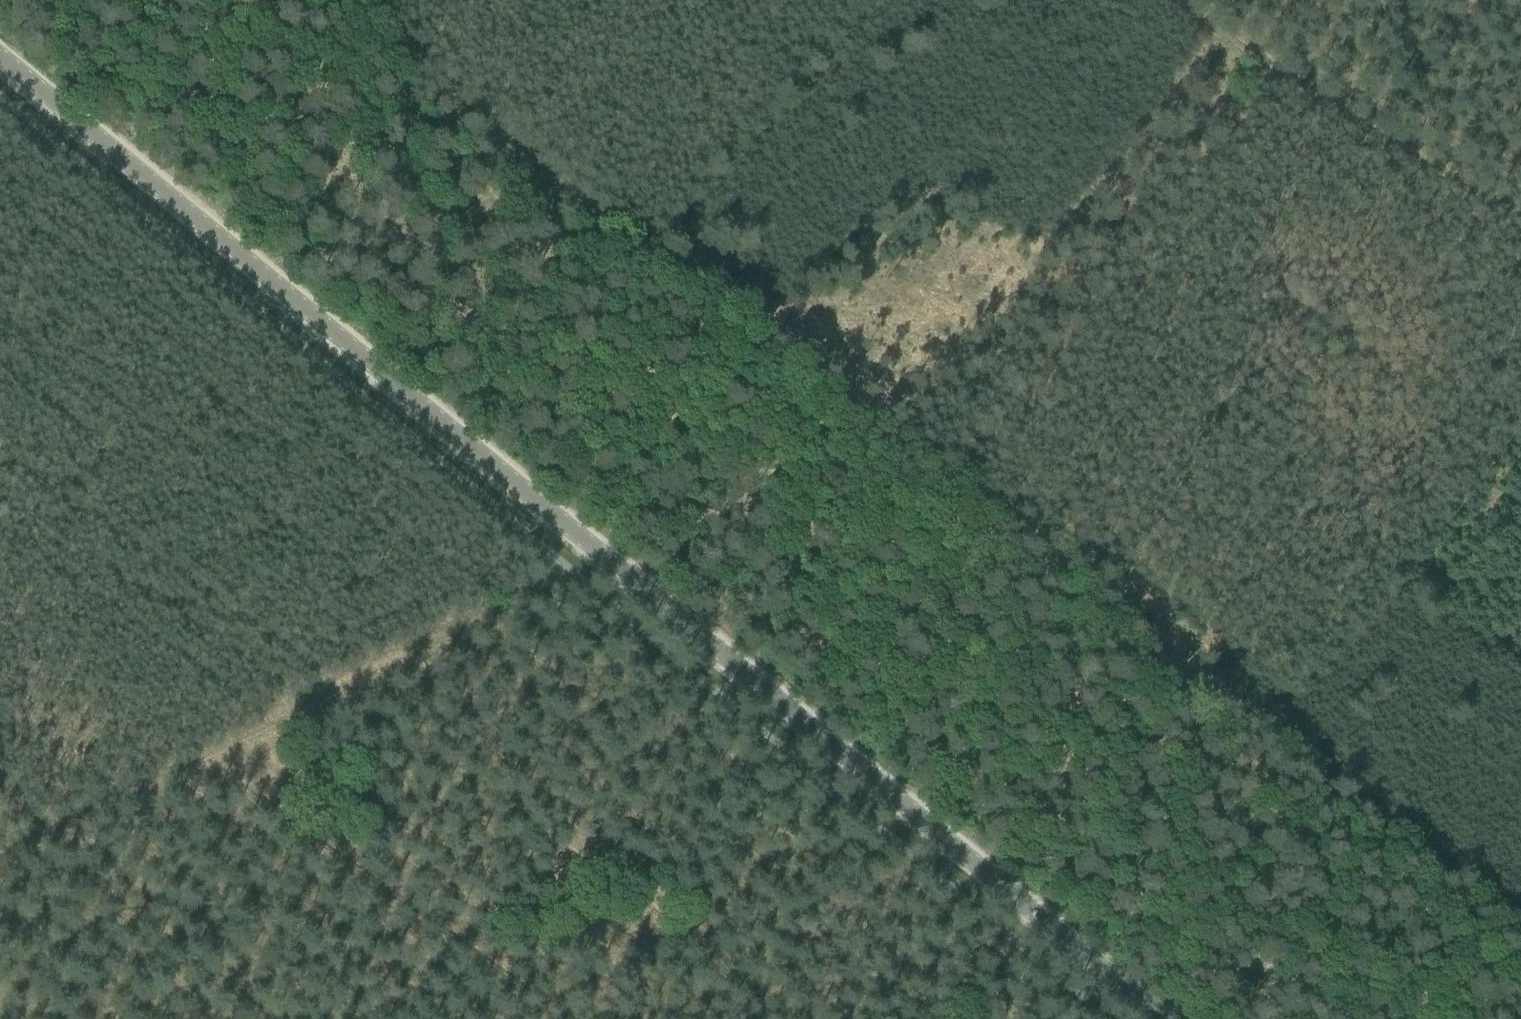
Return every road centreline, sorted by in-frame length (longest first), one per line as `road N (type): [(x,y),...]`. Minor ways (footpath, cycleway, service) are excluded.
road 1 (tertiary): [(1166,1018),(0,55)]
road 2 (track): [(1197,0),(1520,200)]

